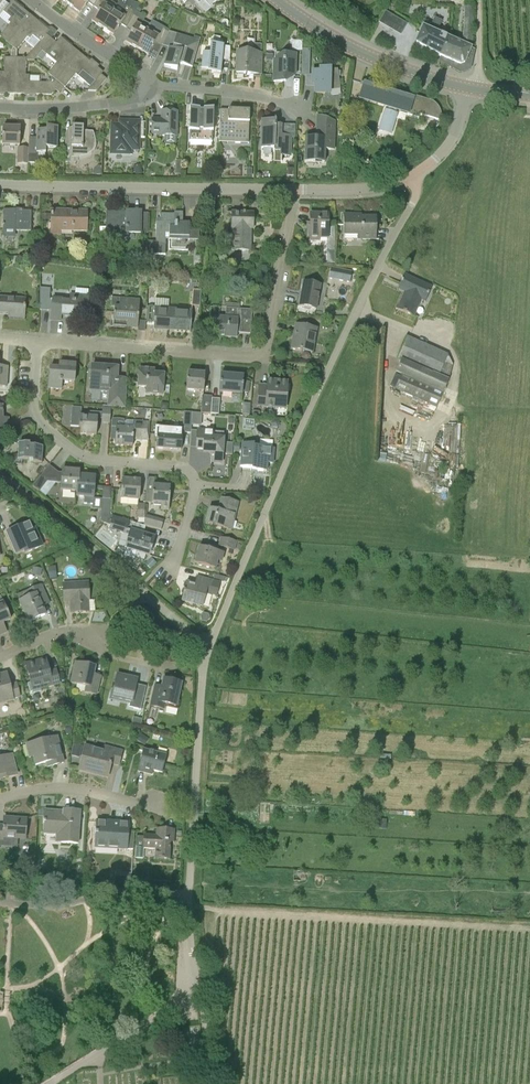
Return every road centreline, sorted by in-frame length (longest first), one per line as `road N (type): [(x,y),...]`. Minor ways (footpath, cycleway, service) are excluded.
road 1 (unclassified): [(220,620),(304,421),(416,196),(411,177)]
road 2 (residential): [(38,342),(263,349),(276,319),(299,190)]
road 3 (residential): [(0,185),(299,190)]
road 4 (residential): [(196,477),(105,457),(51,429),(38,401),(38,342)]
road 5 (secondary): [(472,88),(380,62),(276,0)]
road 6 (residential): [(176,669),(123,658),(90,635),(62,632),(0,655)]
road 7 (residential): [(0,799),(69,789),(174,816)]
road 8 (unclassified): [(197,990),(48,1083)]
road 9 (residential): [(301,95),(140,85)]
road 10 (residential): [(0,106),(89,110),(117,106),(140,85)]
road 11 (residential): [(140,85),(35,0)]

